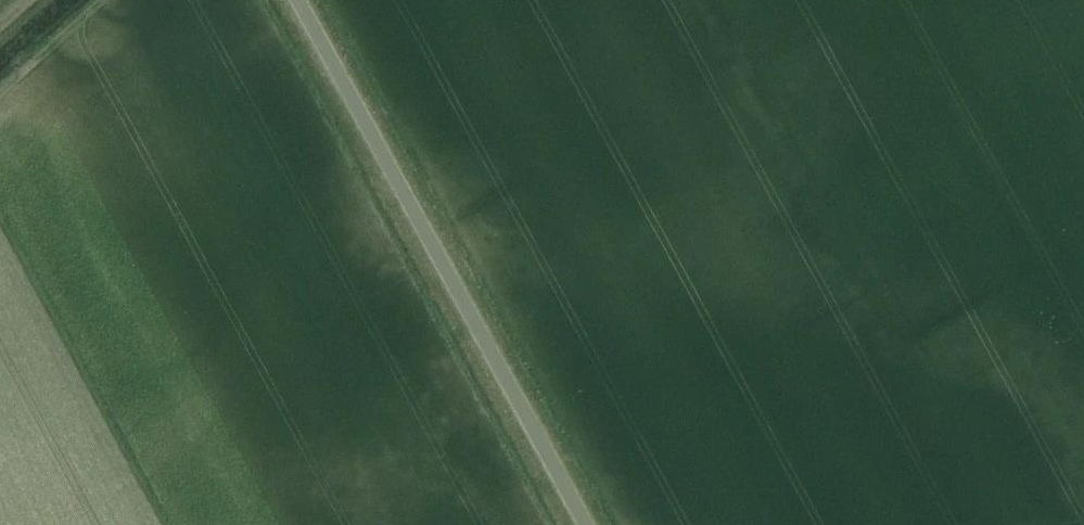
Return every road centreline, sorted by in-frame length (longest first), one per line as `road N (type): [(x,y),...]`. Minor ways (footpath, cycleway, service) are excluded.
road 1 (unclassified): [(582,524),(296,0)]

